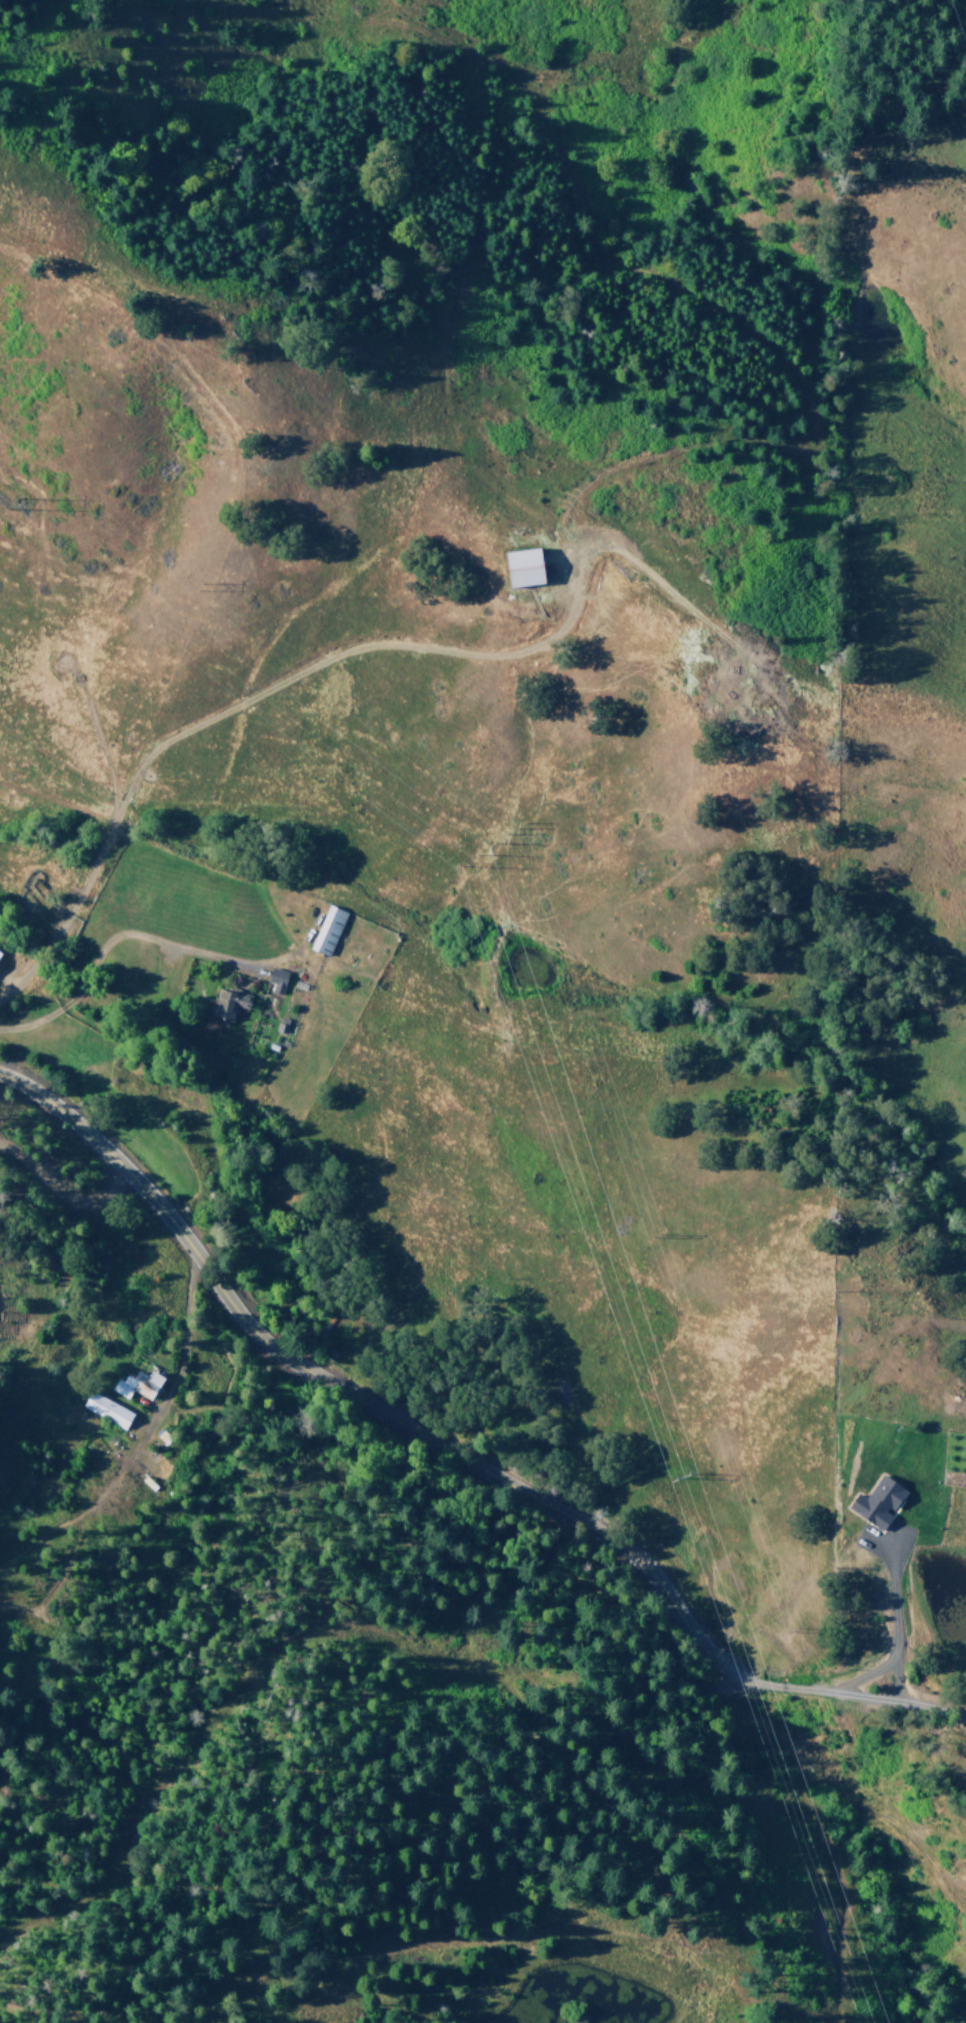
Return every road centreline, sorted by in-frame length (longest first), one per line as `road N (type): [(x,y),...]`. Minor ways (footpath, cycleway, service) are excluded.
road 1 (residential): [(729,1679),(687,1649),(637,1561),(609,1535),(464,1467),(256,1349),(223,1313),(198,1262),(94,1140),(0,1076)]

